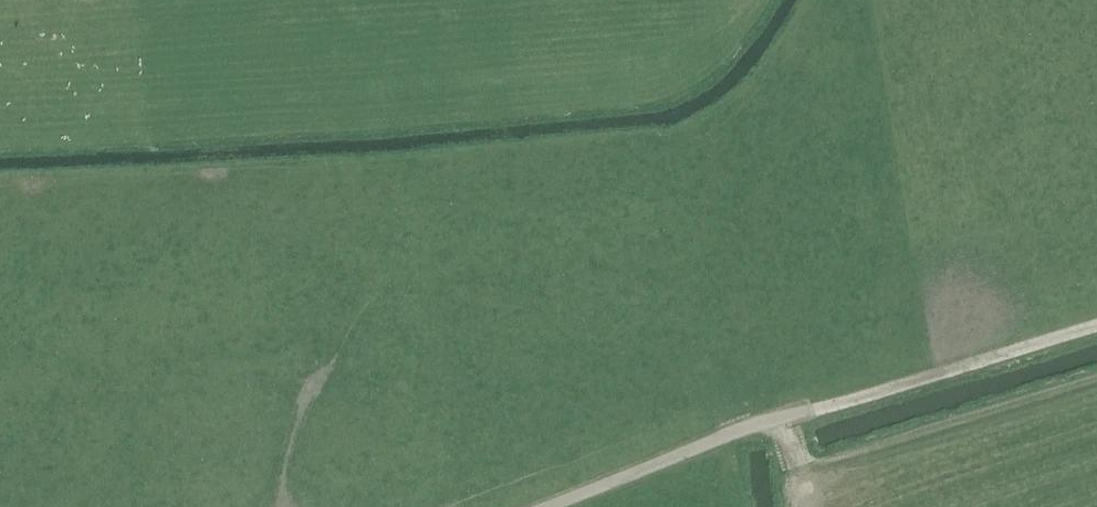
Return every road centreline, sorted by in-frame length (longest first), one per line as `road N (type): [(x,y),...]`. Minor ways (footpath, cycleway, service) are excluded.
road 1 (track): [(1096,323),(710,440),(548,506)]

